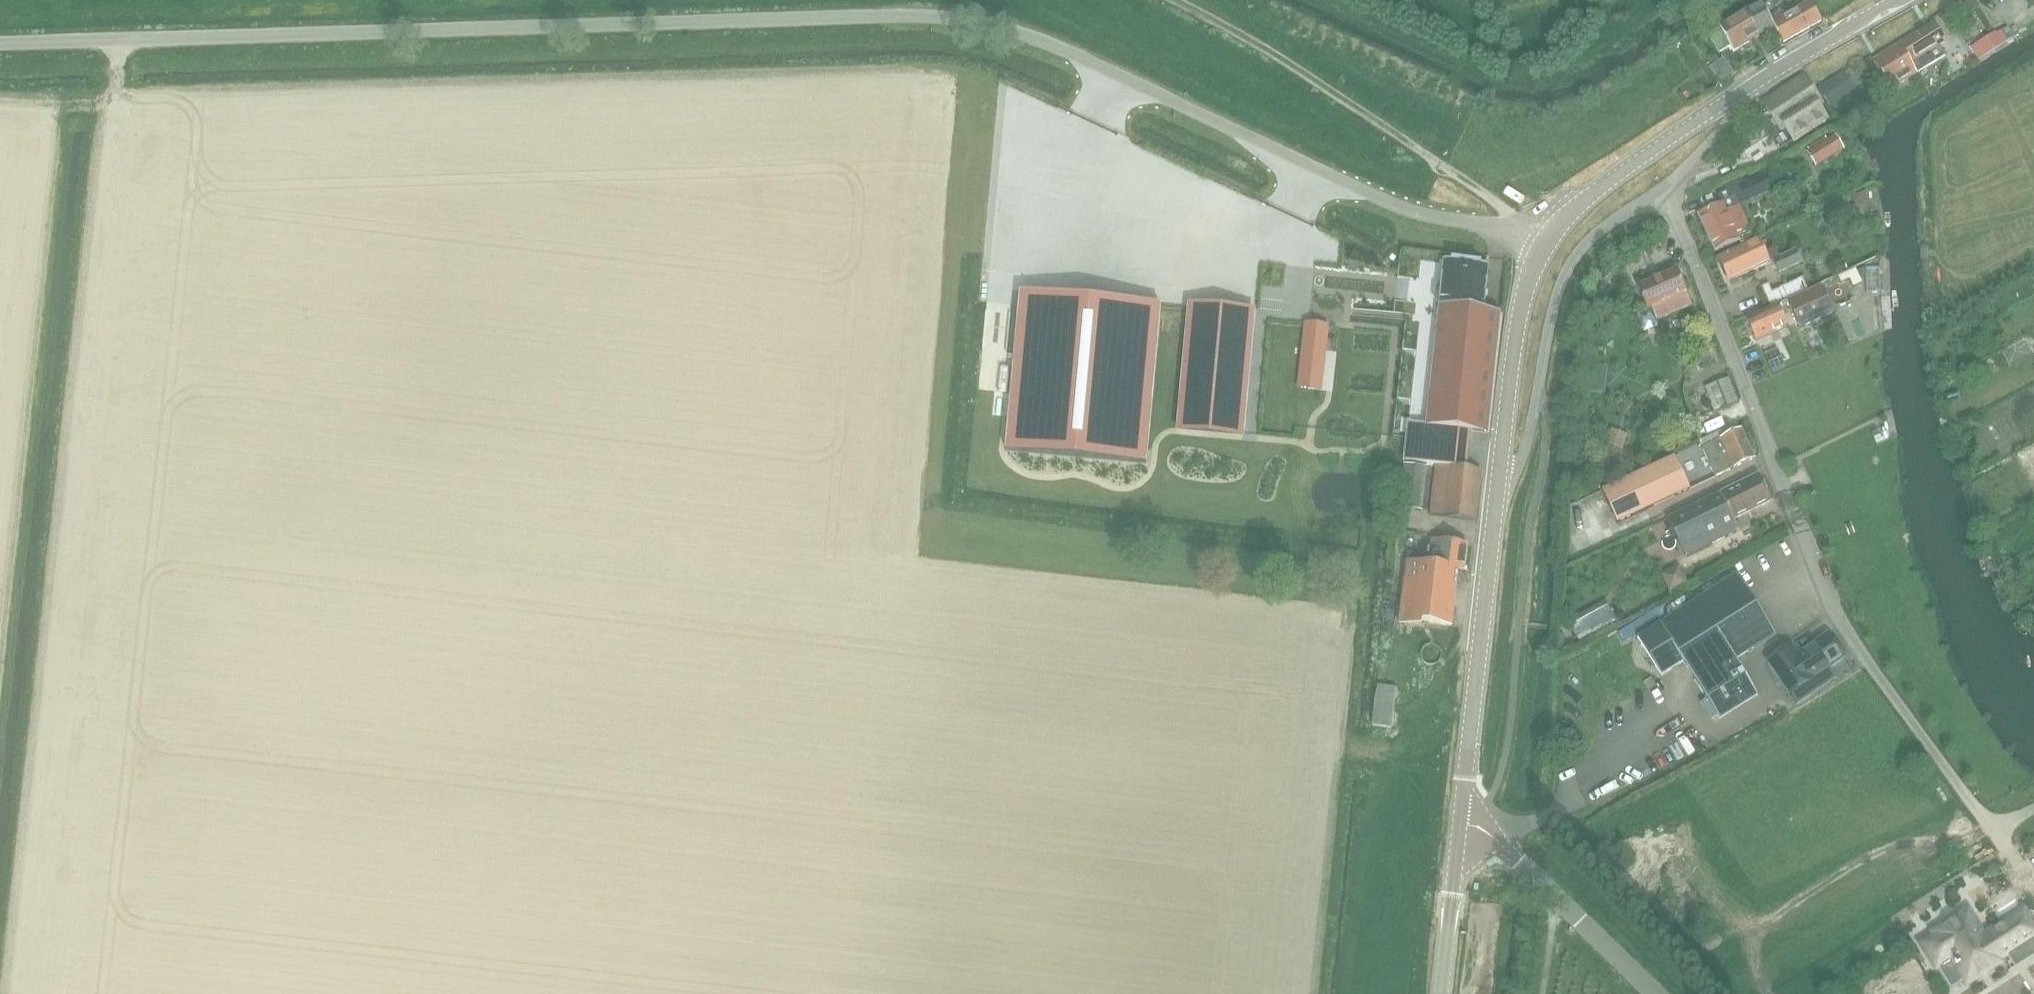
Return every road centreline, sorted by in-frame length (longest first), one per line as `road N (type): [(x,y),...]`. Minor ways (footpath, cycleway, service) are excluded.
road 1 (unclassified): [(1542,255),(1492,227),(1398,208),(1014,26),(919,14),(0,46)]
road 2 (unclassified): [(1994,832),(1843,625),(1670,194)]
road 3 (track): [(1550,241),(1260,47),(1170,0)]
road 4 (track): [(116,42),(78,398)]
road 5 (unclassified): [(1502,481),(1528,445),(1558,293),(1573,262),(1624,216),(1670,194)]
road 6 (tertiary): [(1463,826),(1502,481)]
road 7 (residential): [(1463,826),(1482,829),(1518,860),(1656,993)]
road 8 (tertiary): [(1542,255),(1564,224),(1609,188),(1741,100)]
road 9 (tertiary): [(1502,481),(1515,372),(1542,255)]
road 10 (tertiary): [(1741,100),(1909,0)]
road 11 (tertiary): [(1441,993),(1463,826)]

